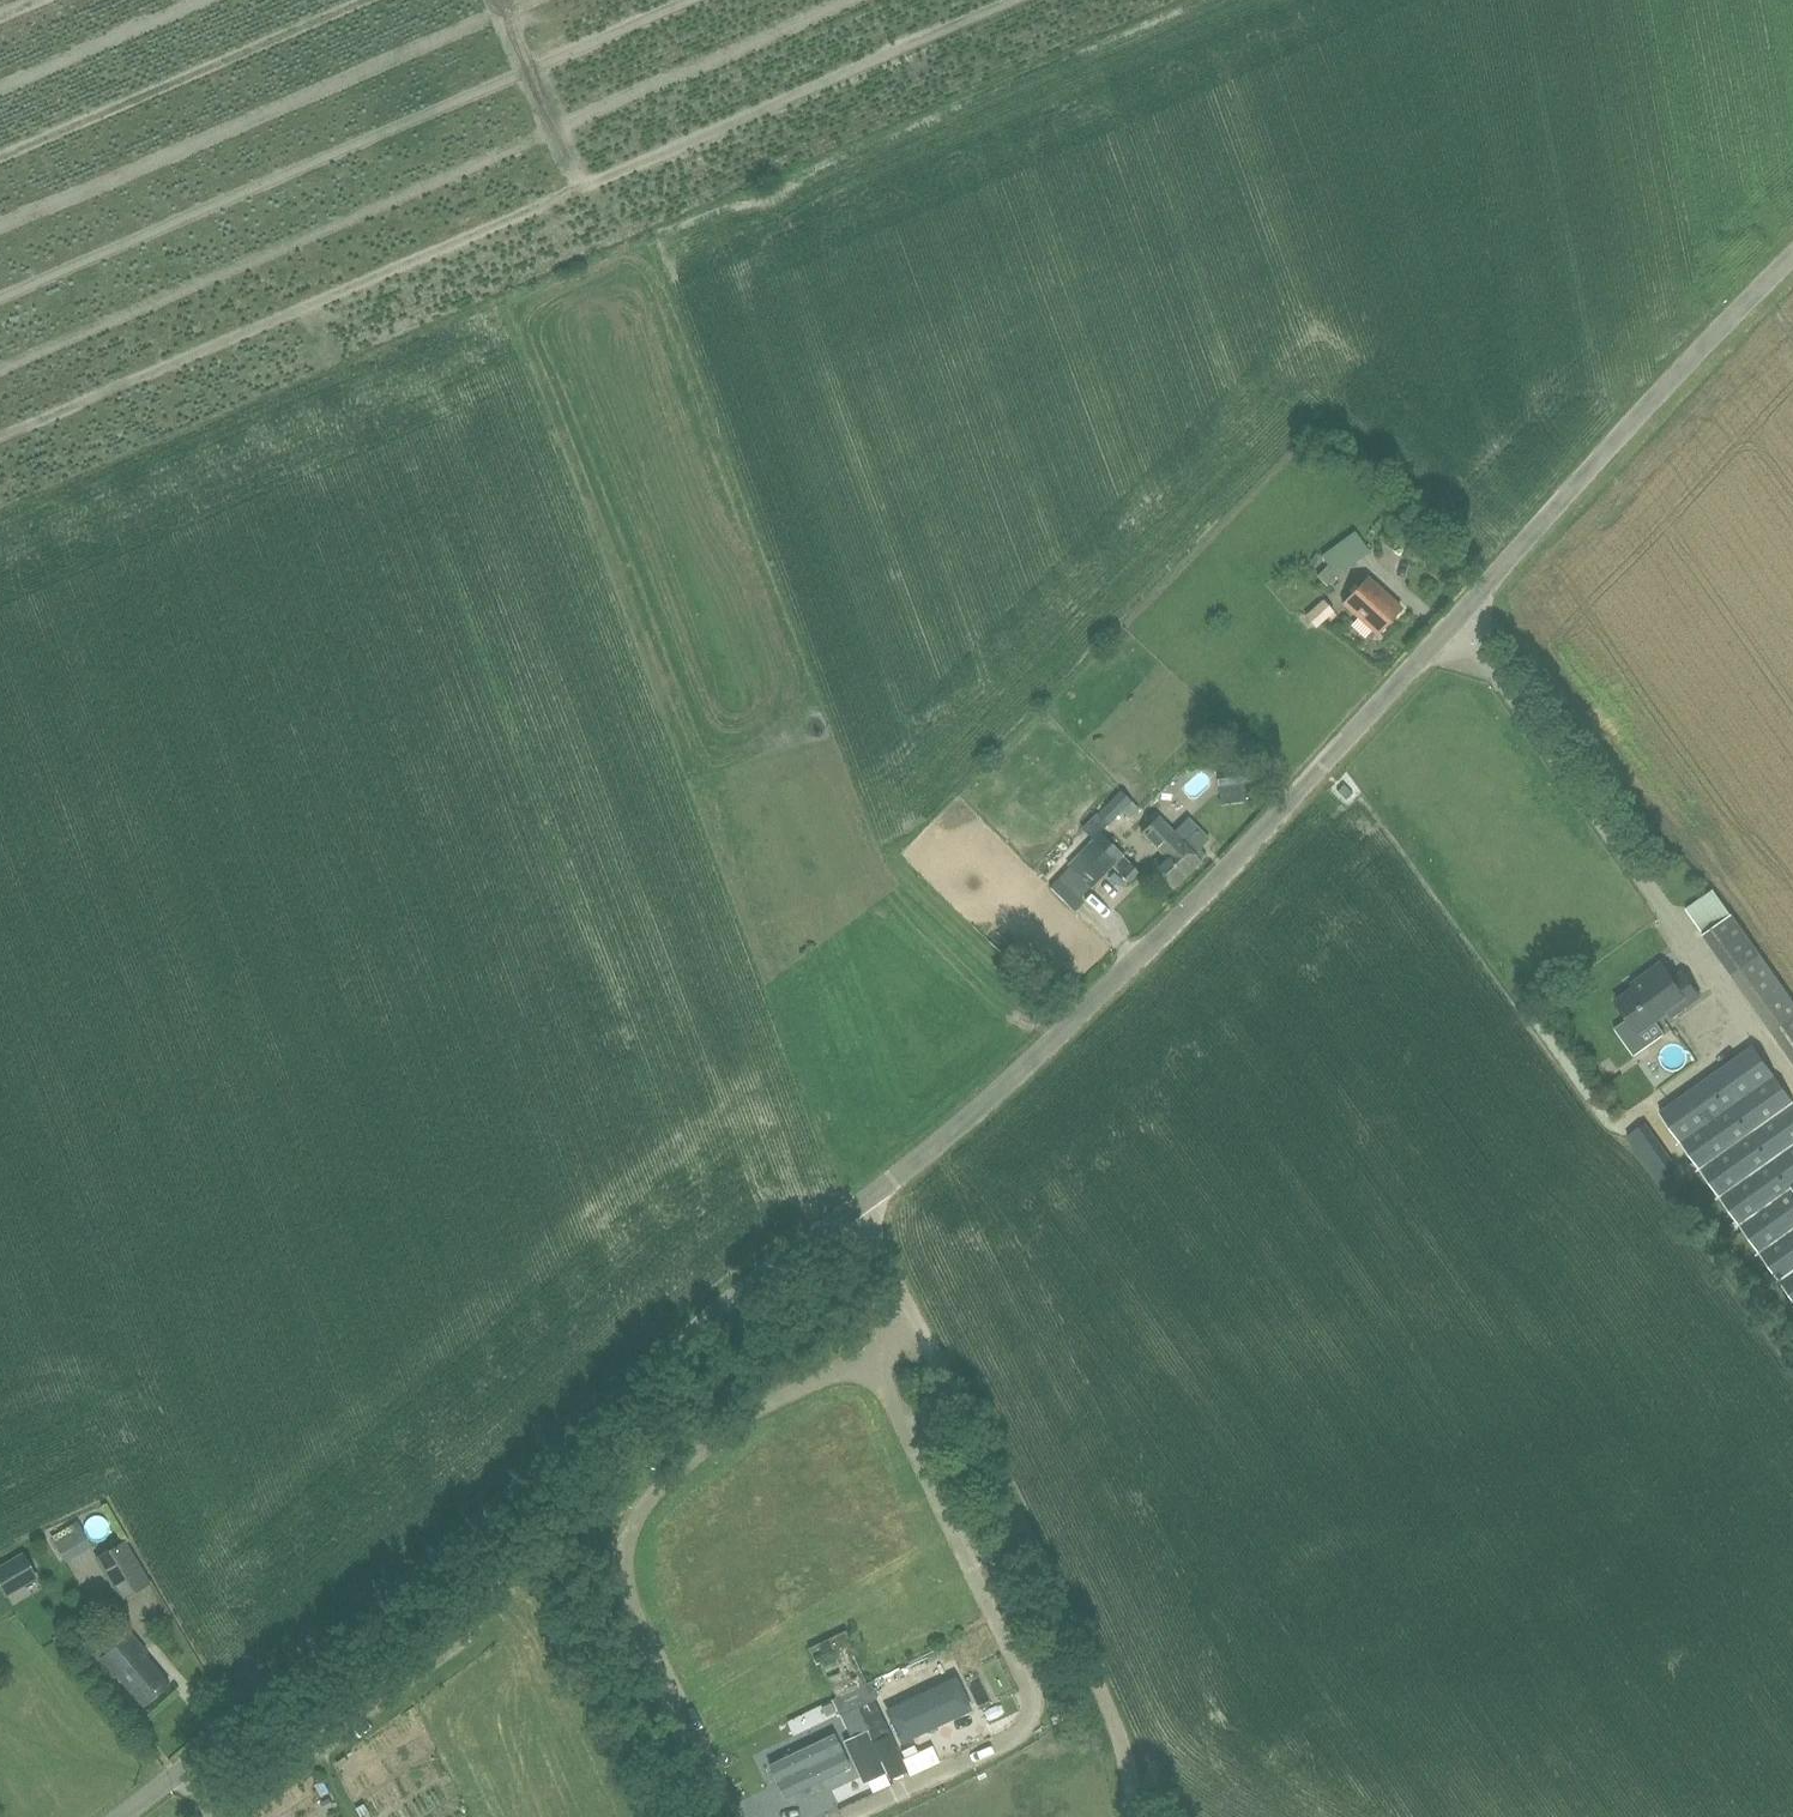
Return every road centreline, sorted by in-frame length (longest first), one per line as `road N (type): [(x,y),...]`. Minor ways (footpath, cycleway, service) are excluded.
road 1 (unclassified): [(116,1816),(196,1757),(428,1543),(676,1332),(892,1179),(1037,1054),(1213,883),(1792,254)]
road 2 (track): [(940,1368),(1110,1715),(1136,1816)]
road 3 (track): [(428,1543),(466,1621),(464,1634),(233,1807)]

